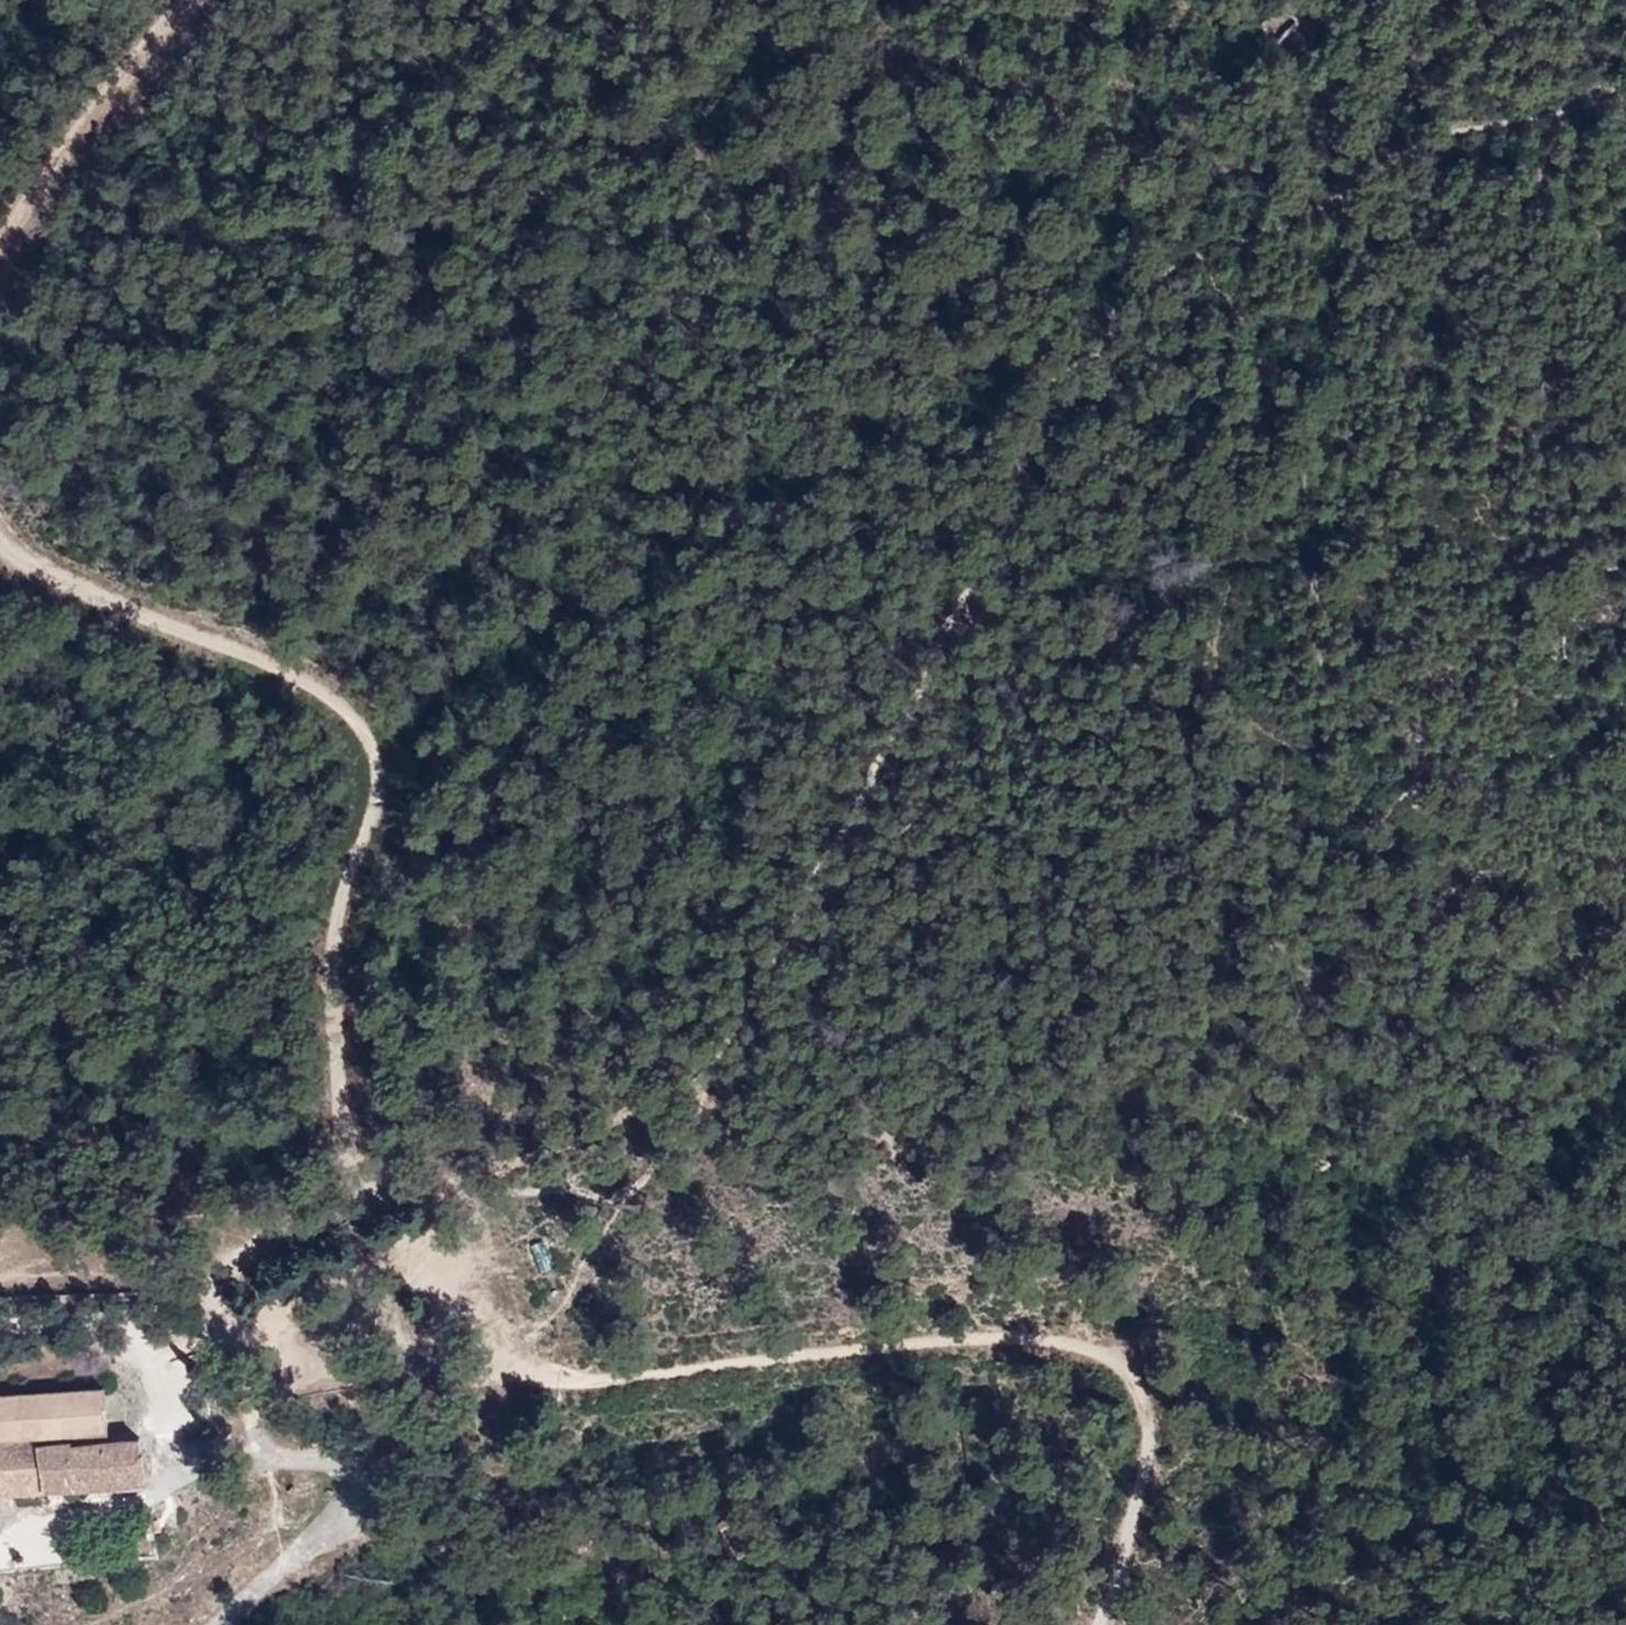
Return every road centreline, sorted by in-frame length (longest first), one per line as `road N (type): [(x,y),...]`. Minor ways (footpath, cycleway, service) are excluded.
road 1 (track): [(317,1287),(459,1222),(460,1292),(499,1364),(605,1370),(909,1334),(1029,1329),(1097,1345),(1183,1404),(1140,1596),(1124,1624)]
road 2 (track): [(0,550),(342,715),(370,872),(342,1073),(369,1181),(317,1287),(314,1314),(204,1345)]
road 3 (residential): [(0,1314),(124,1315),(167,1356),(204,1345),(277,1457),(317,1464),(343,1483),(349,1509),(218,1624)]
road 4 (track): [(185,0),(86,116),(0,242)]
road 5 (residential): [(146,1504),(31,1521),(0,1547)]

